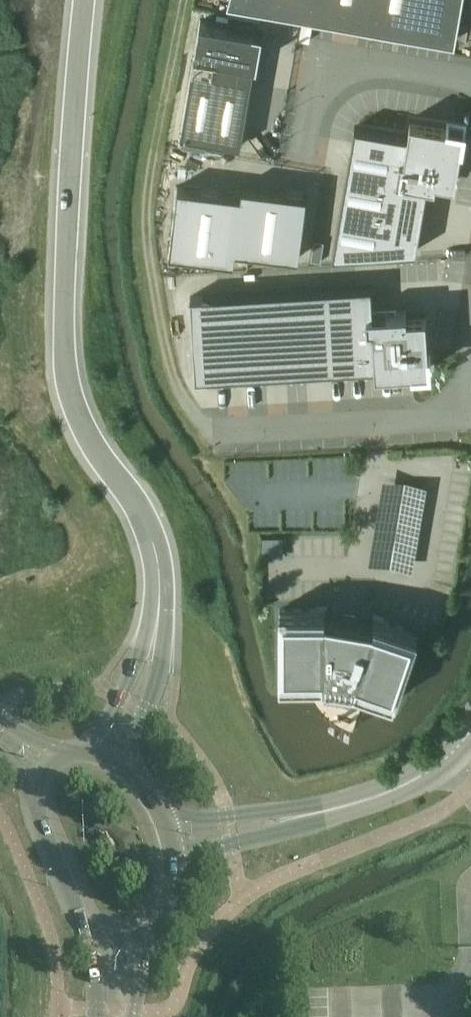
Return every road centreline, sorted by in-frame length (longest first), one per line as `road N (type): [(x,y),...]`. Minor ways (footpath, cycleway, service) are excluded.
road 1 (unclassified): [(158,611),(158,560),(142,513),(88,439),(67,385),(65,182),(83,0)]
road 2 (unclassified): [(464,417),(217,431)]
road 3 (secondary): [(43,769),(32,804),(77,918),(92,937),(124,949)]
road 4 (unclassified): [(323,812),(434,768),(470,733)]
road 5 (unclassified): [(123,765),(162,660),(158,611)]
road 6 (unclassified): [(323,812),(165,822)]
road 7 (unclassified): [(158,611),(88,749)]
road 8 (unclassified): [(176,856),(283,831),(323,812)]

